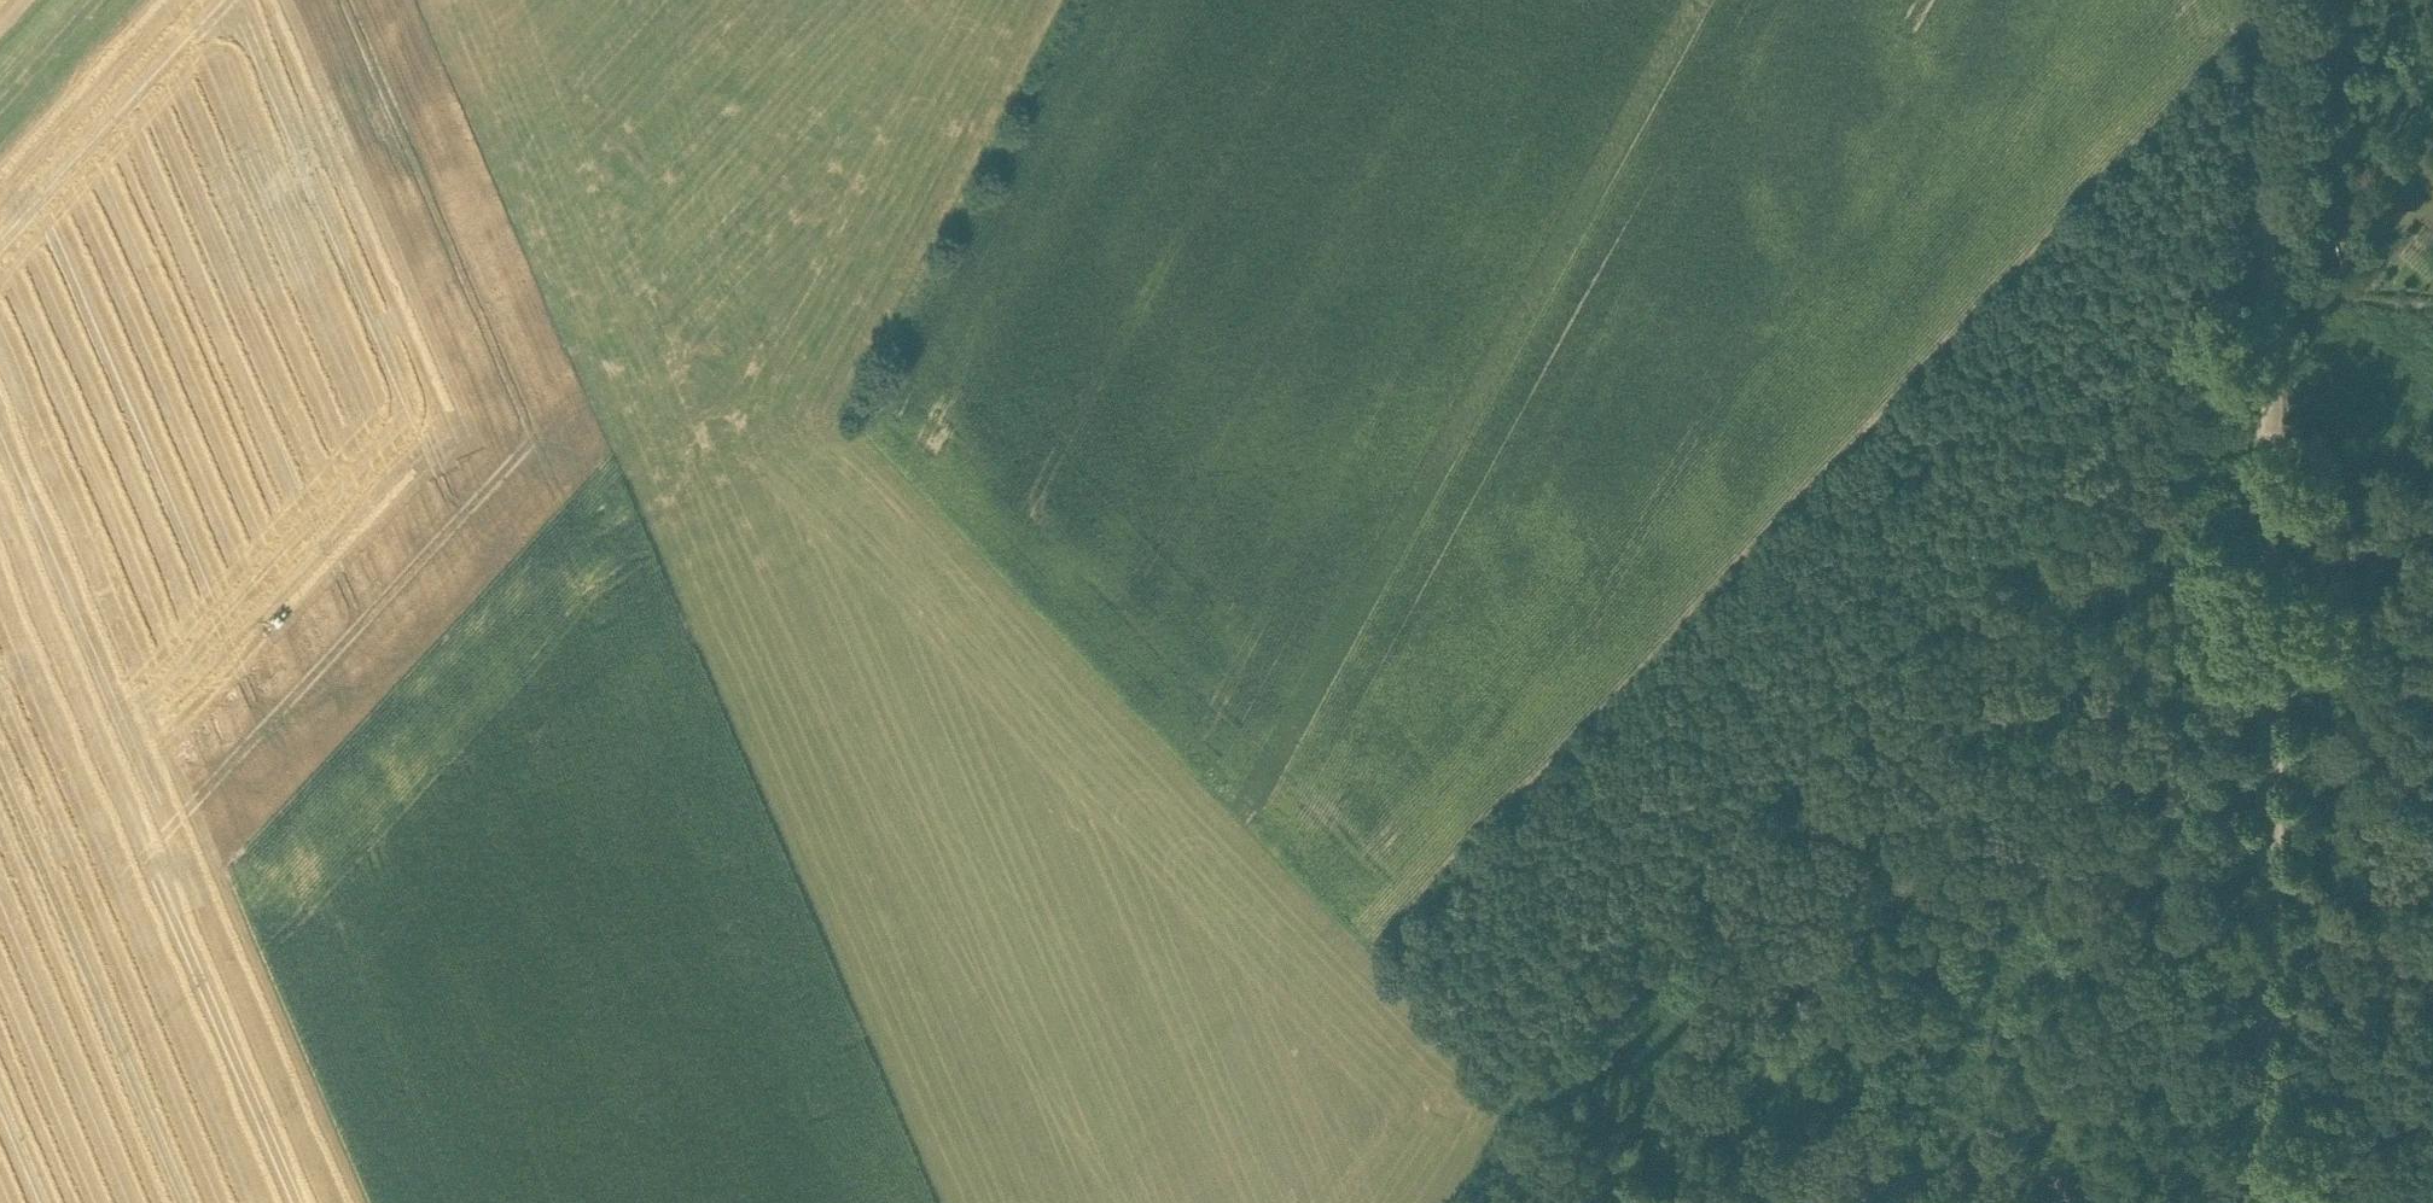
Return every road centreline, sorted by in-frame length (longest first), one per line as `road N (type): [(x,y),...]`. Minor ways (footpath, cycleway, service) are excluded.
road 1 (unclassified): [(2268,1202),(2265,0)]

